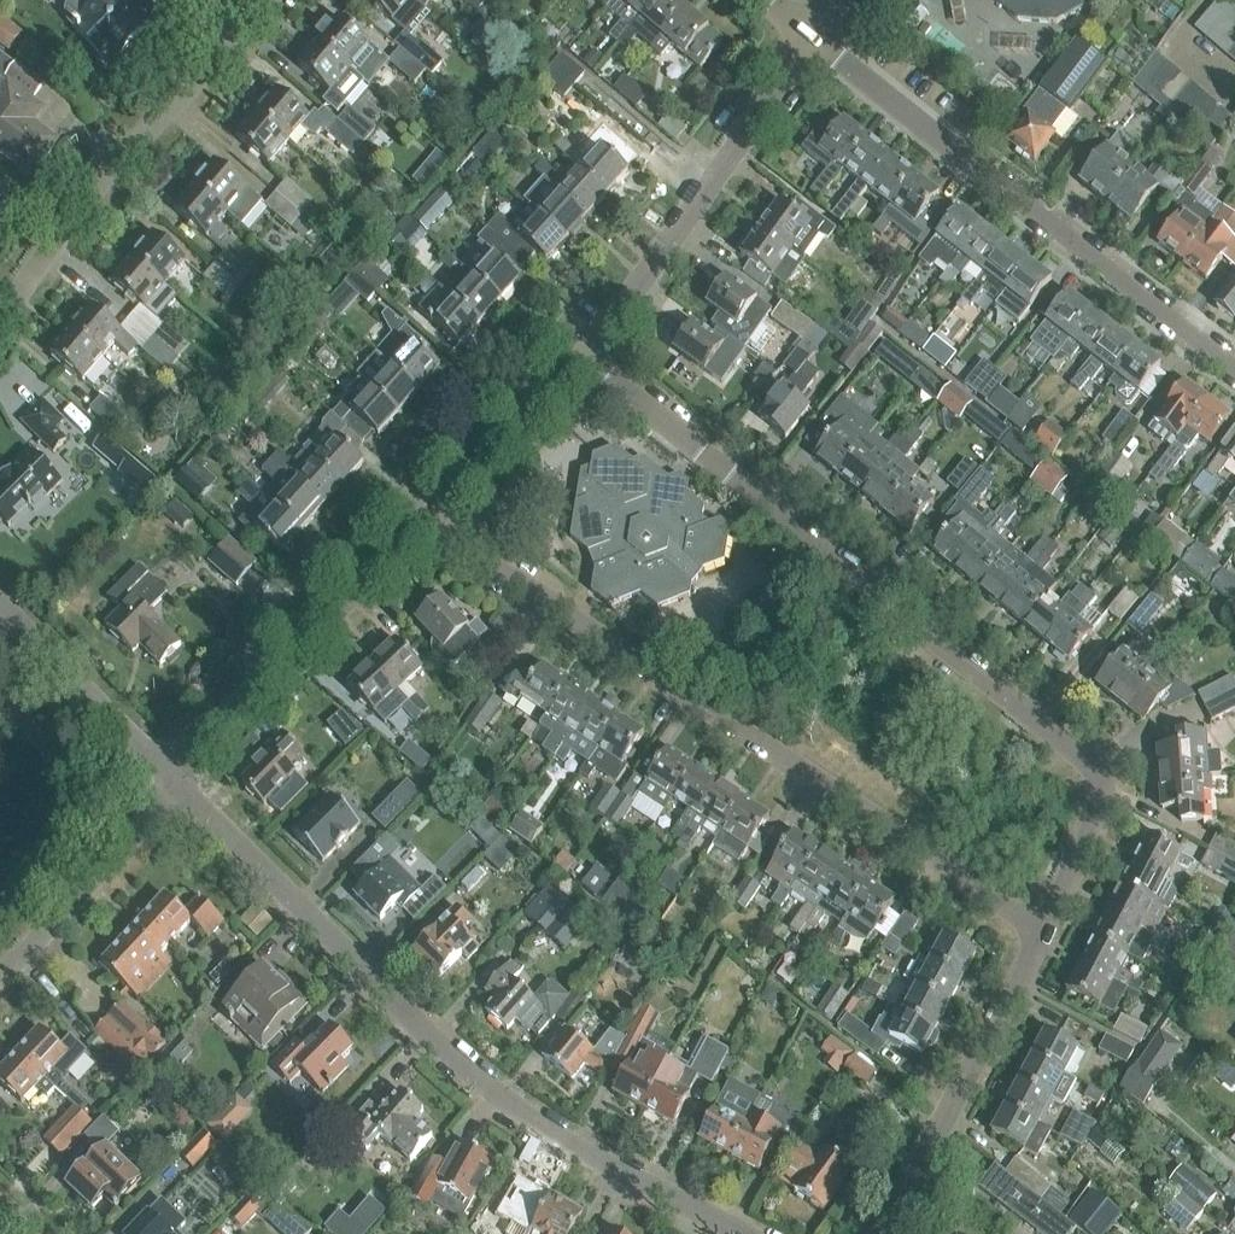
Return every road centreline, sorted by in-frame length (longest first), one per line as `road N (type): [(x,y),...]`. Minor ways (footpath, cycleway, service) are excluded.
road 1 (residential): [(1042,930),(1080,846),(1084,814),(1077,787),(1055,760),(565,380)]
road 2 (residential): [(1042,930),(426,534)]
road 3 (residential): [(732,1233),(511,1112),(418,1038),(173,787)]
road 4 (residential): [(1234,379),(809,38)]
road 5 (residential): [(565,380),(809,38)]
road 6 (residential): [(0,314),(258,0)]
road 7 (residential): [(173,787),(426,534)]
road 8 (residential): [(882,1233),(1042,930)]
road 9 (residential): [(0,991),(173,787)]
road 10 (residential): [(173,787),(0,624)]
road 11 (residential): [(426,534),(565,380)]

